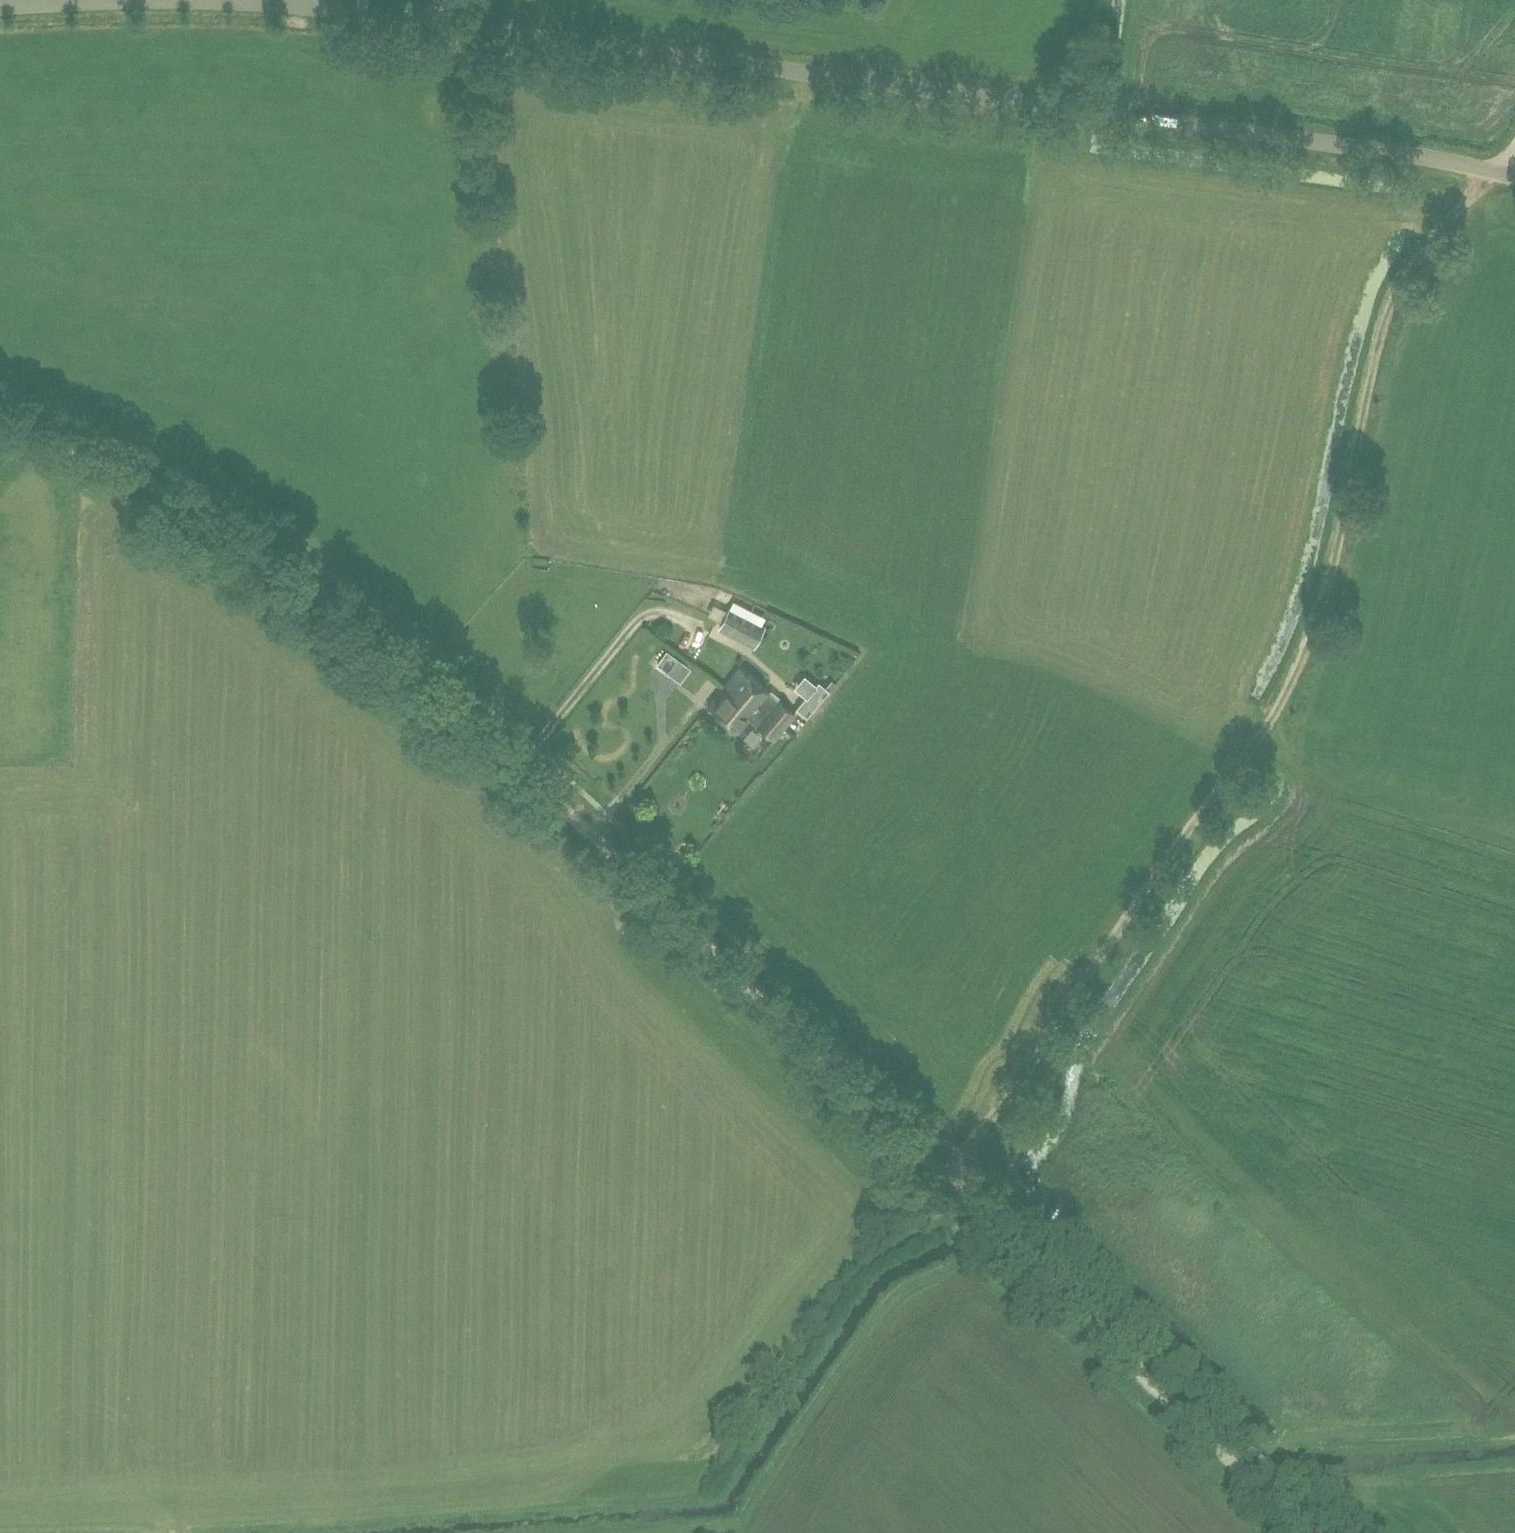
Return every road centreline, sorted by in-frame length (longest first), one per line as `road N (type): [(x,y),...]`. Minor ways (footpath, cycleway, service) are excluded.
road 1 (track): [(1305,1532),(949,1182),(414,682),(230,537),(0,415)]
road 2 (unclassified): [(1514,177),(1346,144),(459,26),(251,4),(0,7)]

